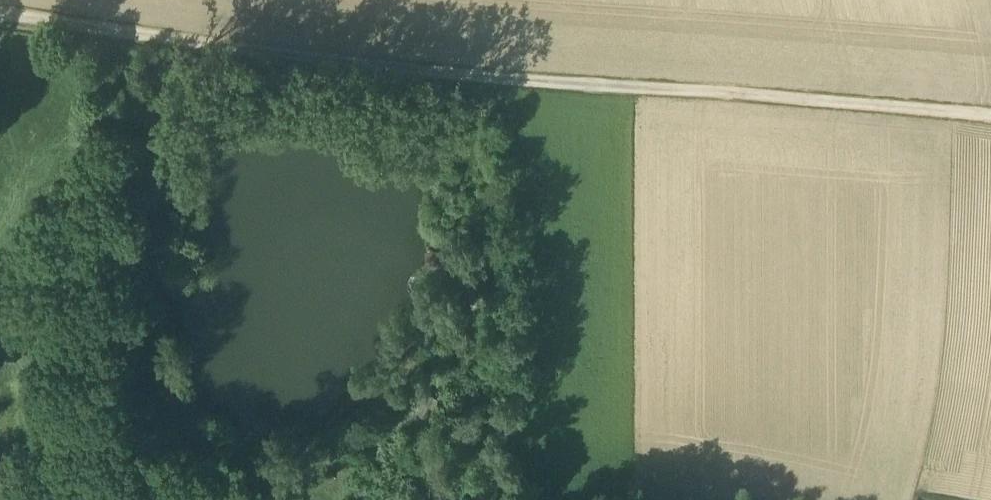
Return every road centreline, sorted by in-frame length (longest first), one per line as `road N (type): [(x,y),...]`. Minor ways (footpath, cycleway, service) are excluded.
road 1 (track): [(0,9),(486,75),(990,118)]

